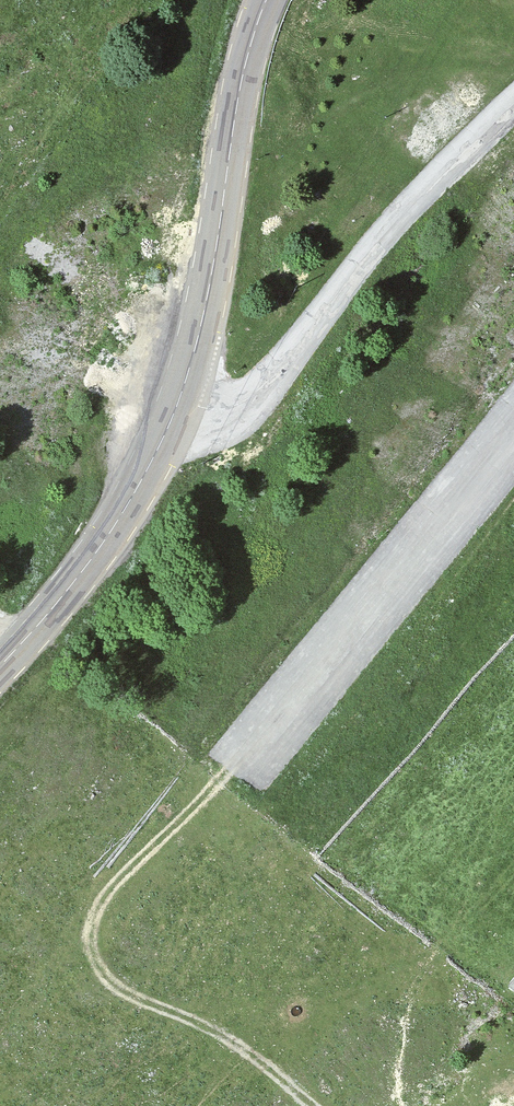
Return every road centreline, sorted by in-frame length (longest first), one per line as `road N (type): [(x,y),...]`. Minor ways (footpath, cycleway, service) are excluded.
road 1 (unclassified): [(170,423),(228,422),(270,389),(397,227),(513,114)]
road 2 (primary): [(170,423),(196,370),(216,294),(248,65),(270,0)]
road 3 (unclassified): [(513,443),(246,762)]
road 4 (primary): [(0,664),(94,556),(170,423)]

